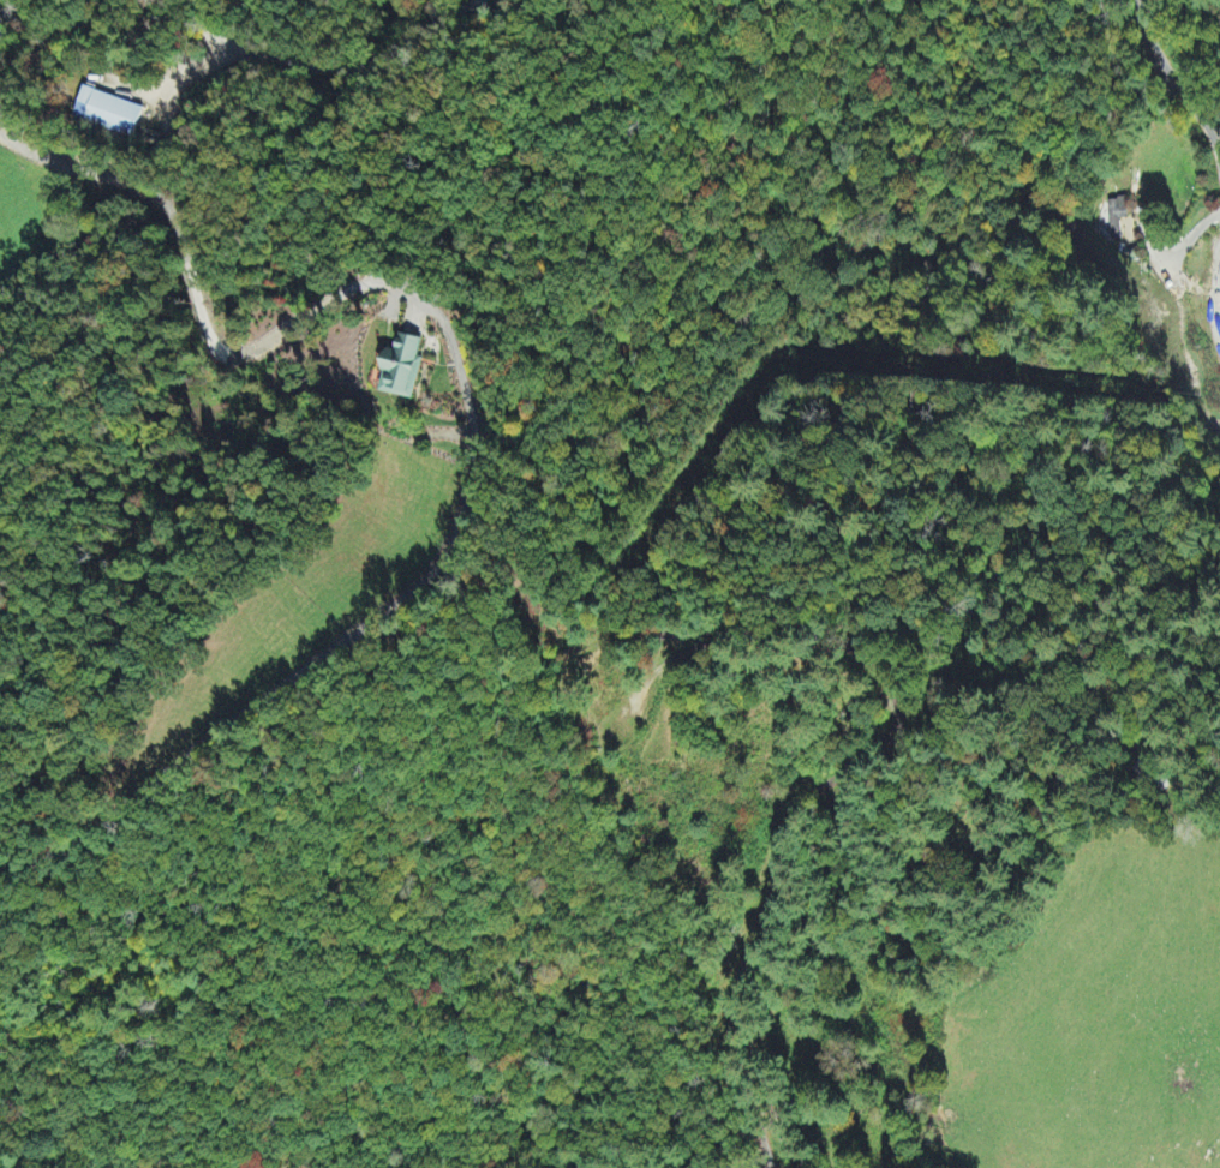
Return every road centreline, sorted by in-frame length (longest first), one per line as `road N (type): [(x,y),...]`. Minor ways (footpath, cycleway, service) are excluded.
road 1 (residential): [(1219,133),(1180,80),(1139,0)]

